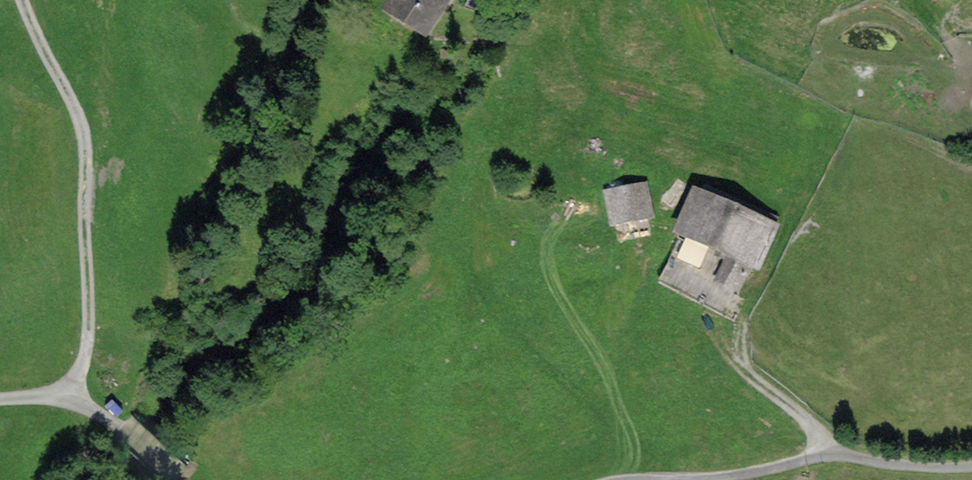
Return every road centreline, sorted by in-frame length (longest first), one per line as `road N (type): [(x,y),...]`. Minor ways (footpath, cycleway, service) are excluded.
road 1 (track): [(23,0),(82,129),(88,336),(69,393)]
road 2 (track): [(971,464),(825,453),(711,476),(610,479)]
road 3 (track): [(747,312),(747,366),(812,422),(825,453)]
road 4 (track): [(183,479),(69,393)]

